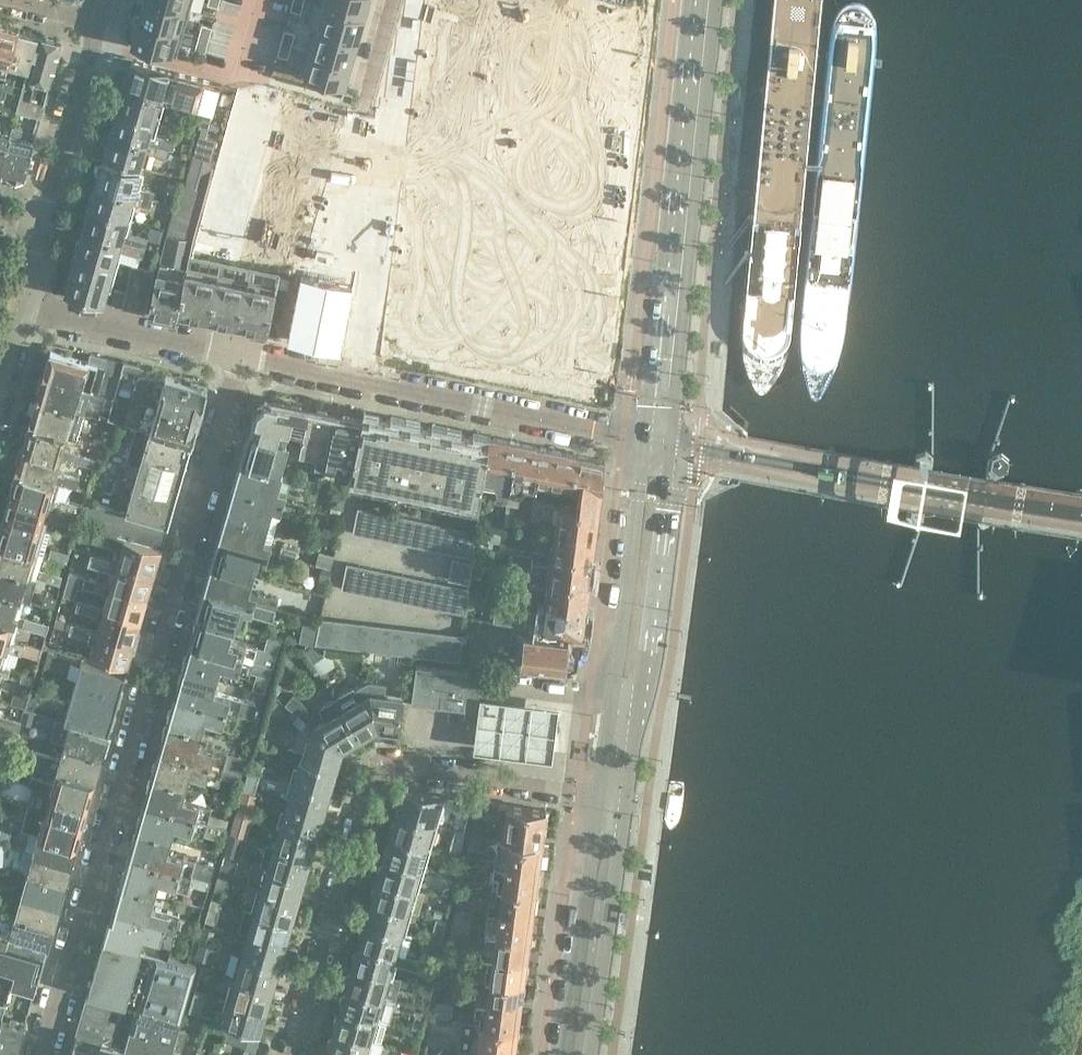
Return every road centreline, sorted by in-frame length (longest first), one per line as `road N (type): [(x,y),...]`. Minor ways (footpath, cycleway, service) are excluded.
road 1 (residential): [(41,1054),(241,380),(239,356)]
road 2 (residential): [(295,1054),(370,781),(381,770),(576,789)]
road 3 (secondary): [(670,443),(716,0)]
road 4 (secondary): [(689,0),(644,438)]
road 5 (tertiary): [(670,443),(1081,513)]
road 6 (residential): [(607,431),(239,356)]
road 7 (secondary): [(644,438),(599,792)]
road 8 (secondary): [(627,796),(670,443)]
road 9 (secondary): [(599,792),(564,1054)]
road 10 (secondary): [(591,1054),(627,796)]
road 11 (residential): [(239,356),(22,303)]
road 12 (residential): [(40,223),(94,18)]
road 13 (unclassified): [(362,127),(394,0)]

